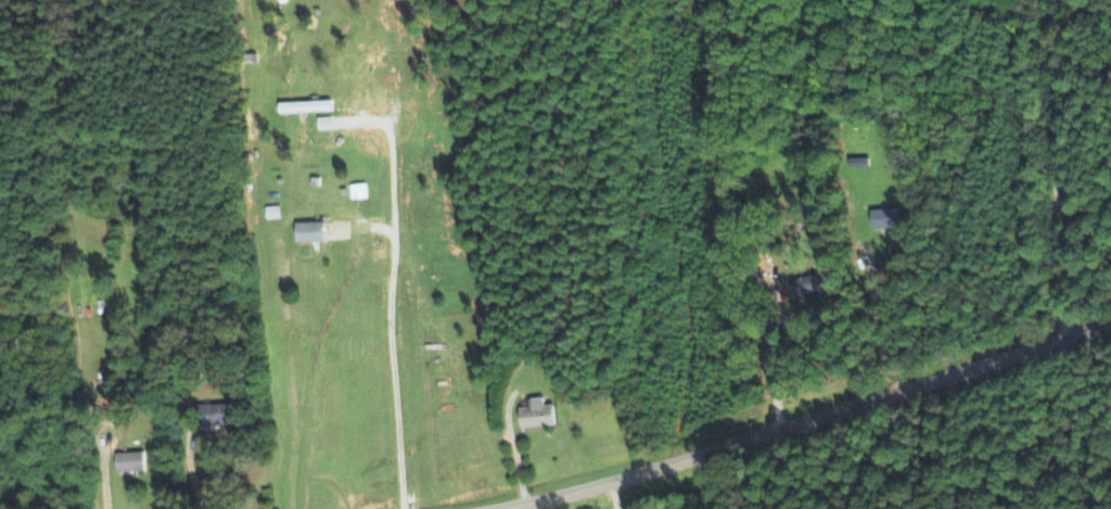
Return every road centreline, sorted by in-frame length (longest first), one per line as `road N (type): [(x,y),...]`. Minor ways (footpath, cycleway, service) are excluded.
road 1 (residential): [(519,508),(657,473),(1110,328)]

